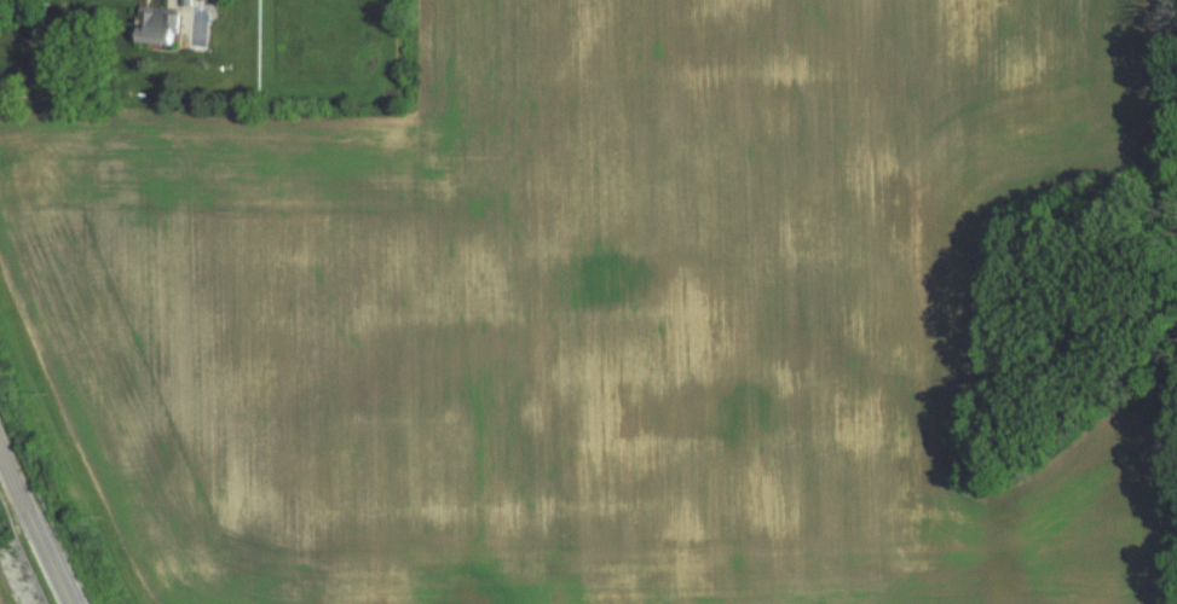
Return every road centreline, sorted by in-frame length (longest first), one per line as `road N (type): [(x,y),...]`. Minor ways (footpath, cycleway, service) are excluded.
road 1 (tertiary): [(0,445),(76,603)]

